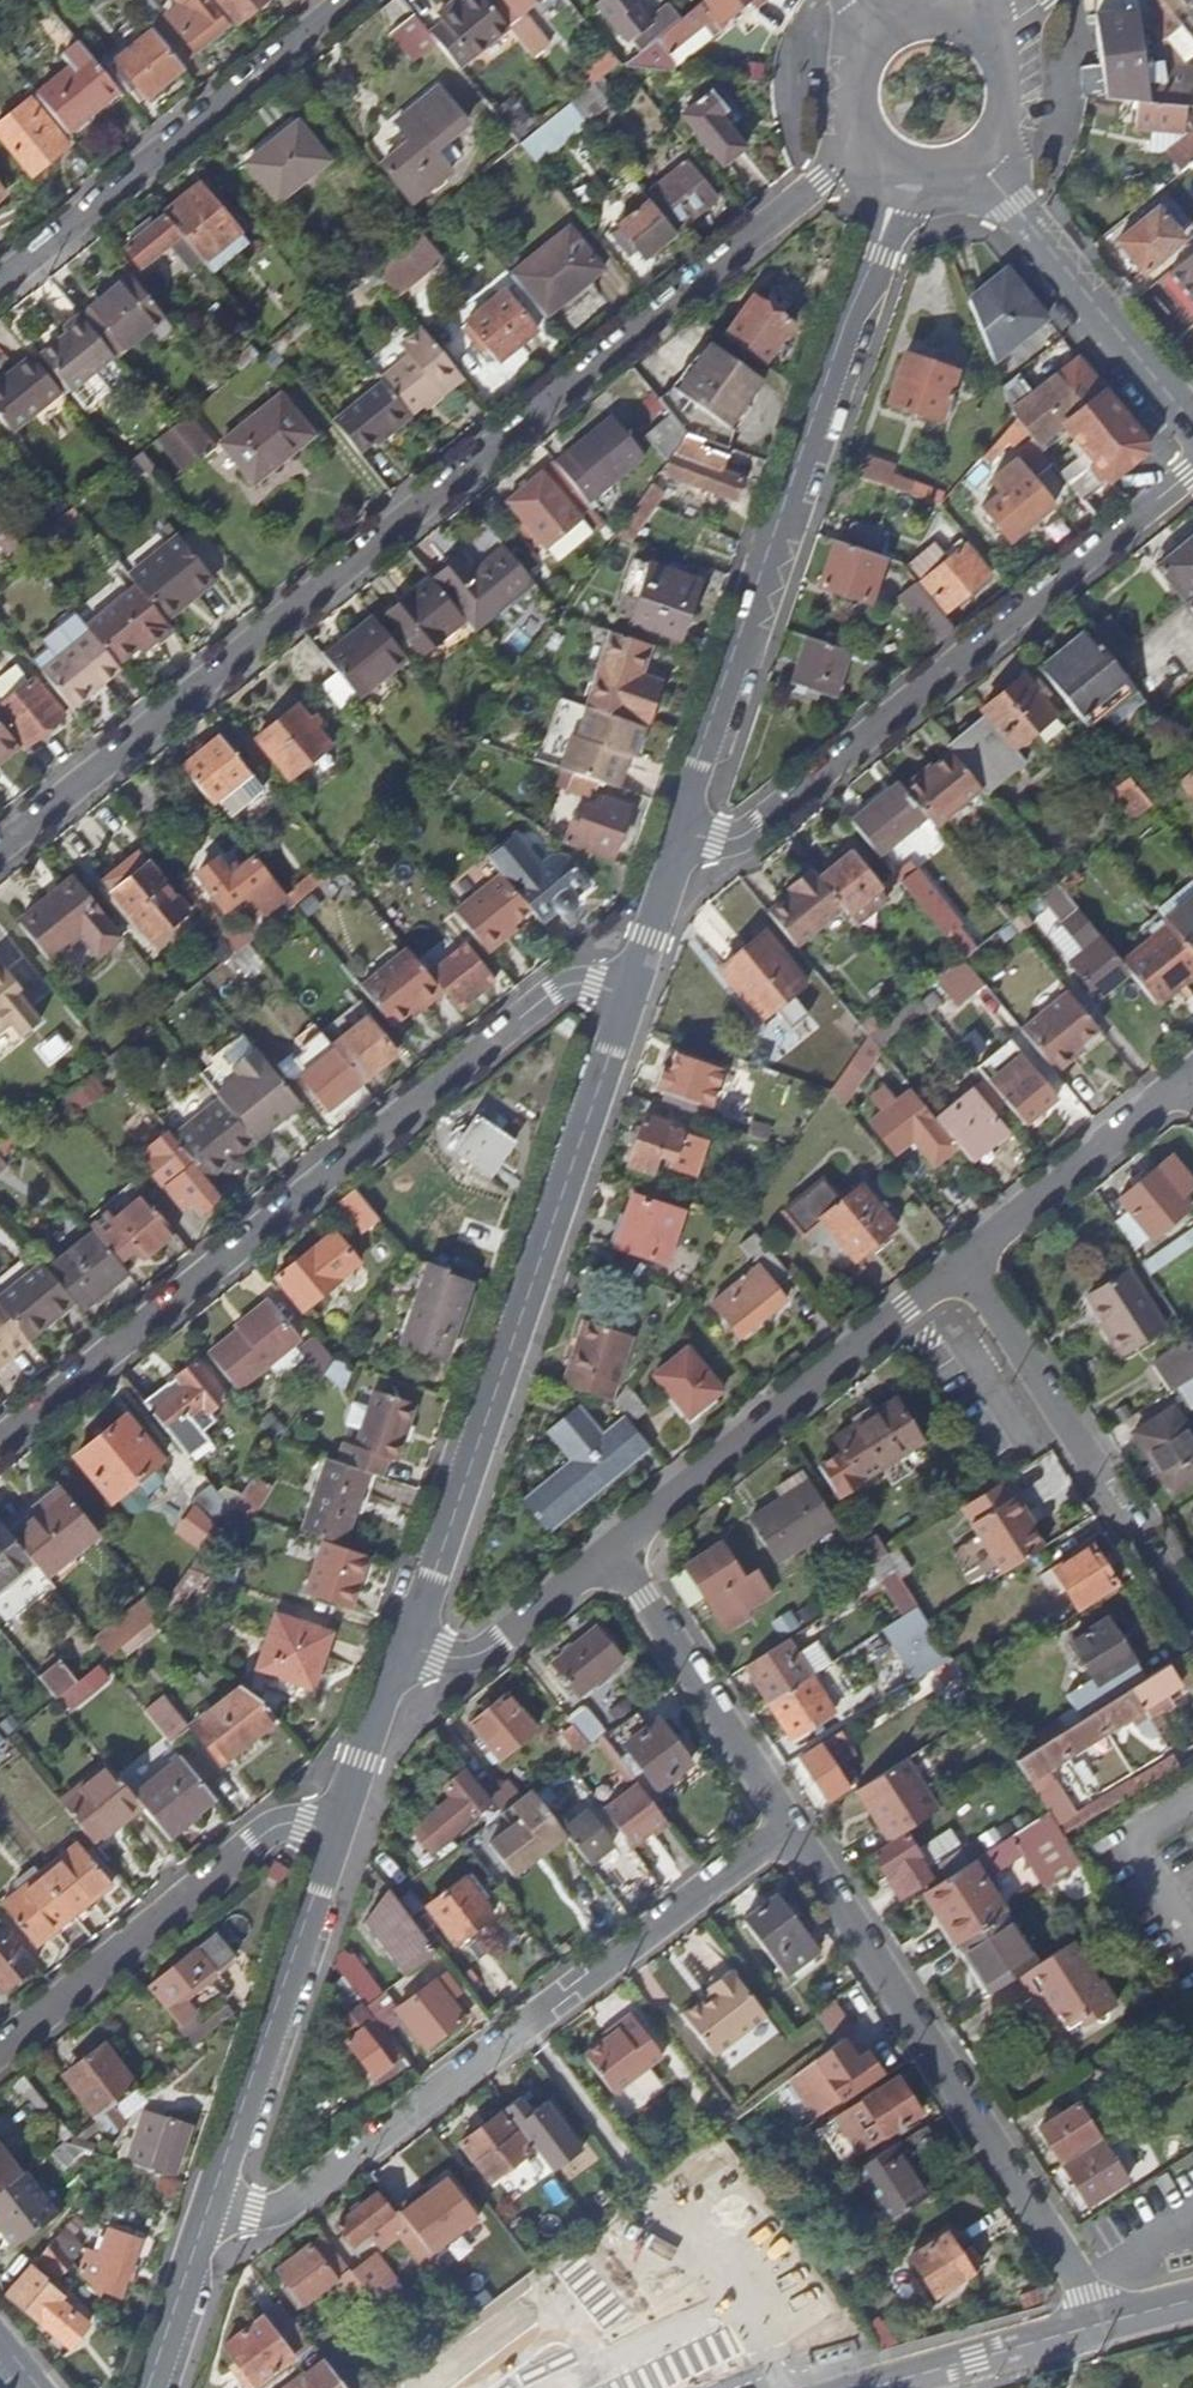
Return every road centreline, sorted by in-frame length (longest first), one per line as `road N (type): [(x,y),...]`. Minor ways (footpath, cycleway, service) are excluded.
road 1 (residential): [(0,844),(863,148)]
road 2 (tertiary): [(369,1747),(660,905)]
road 3 (residential): [(0,1443),(660,905)]
road 4 (tertiary): [(660,905),(846,337),(915,178)]
road 5 (residential): [(782,1831),(293,2199),(252,2213),(211,2200)]
road 6 (residential): [(660,905),(1192,469)]
road 7 (residential): [(782,1831),(1101,2326)]
road 8 (tertiary): [(211,2200),(369,1747)]
road 9 (residential): [(0,2050),(369,1747)]
road 10 (residential): [(604,1555),(962,1261)]
road 11 (residential): [(347,0),(0,283)]
road 12 (residential): [(1192,1632),(962,1261)]
road 13 (residential): [(1192,425),(979,164)]
road 14 (residential): [(604,1555),(782,1831)]
road 15 (residential): [(369,1747),(604,1555)]
road 16 (residential): [(962,1261),(1178,1077)]
road 17 (residential): [(876,2387),(1101,2326)]
road 18 (tertiary): [(149,2387),(211,2200)]
road 19 (tertiary): [(979,164),(1009,128),(1016,105),(1016,80),(997,37)]
road 20 (tertiary): [(875,25),(846,70),(849,124),(863,148)]

